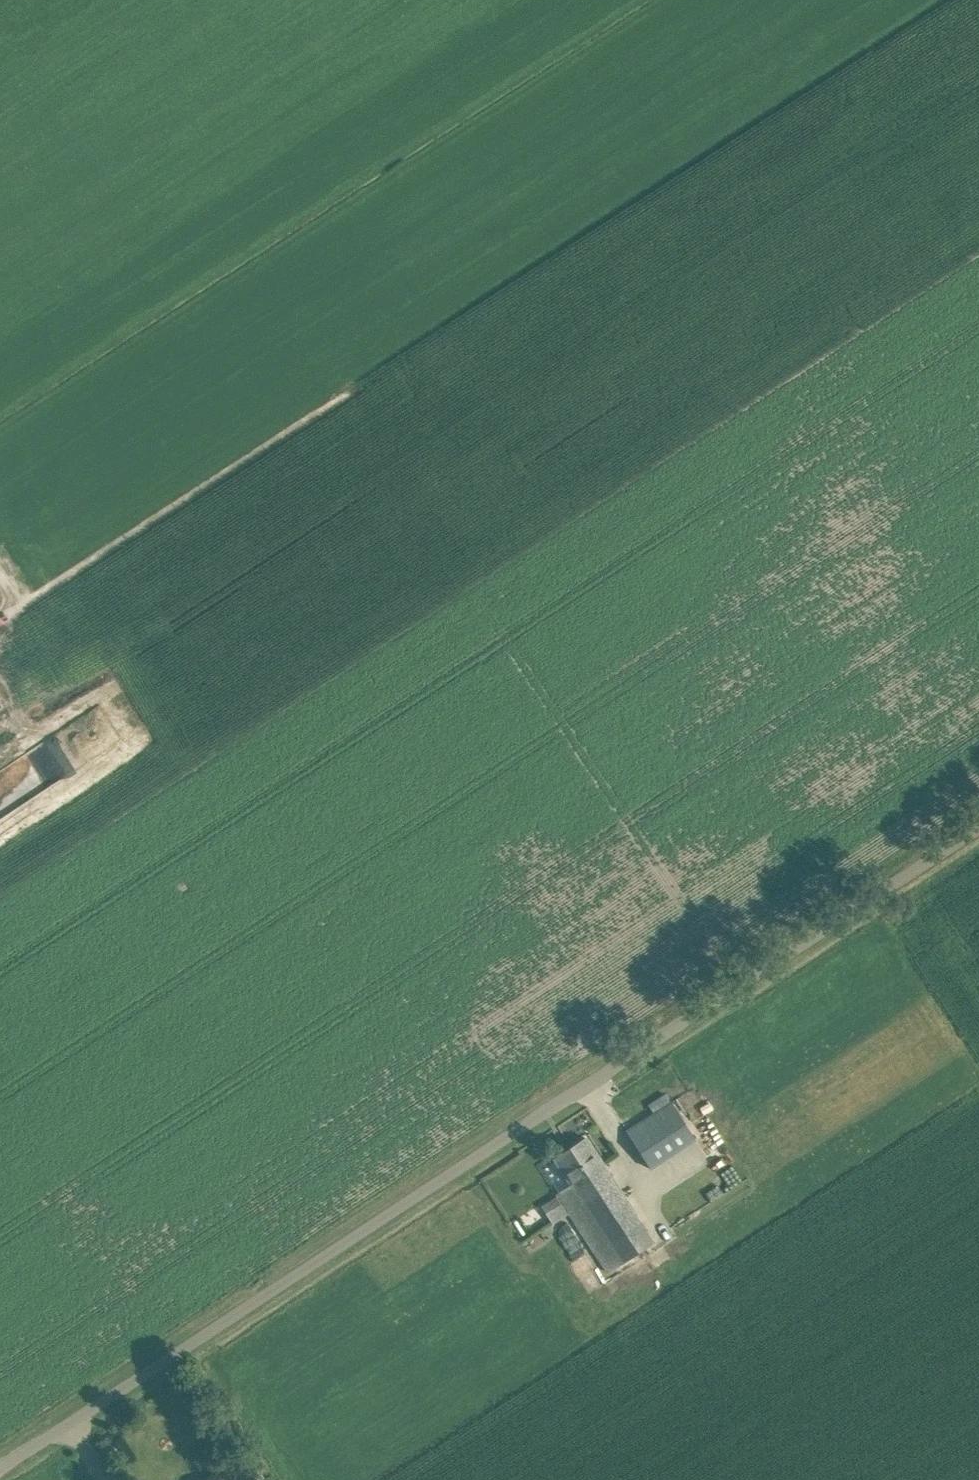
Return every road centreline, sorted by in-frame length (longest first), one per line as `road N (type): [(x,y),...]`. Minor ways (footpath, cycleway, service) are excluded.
road 1 (unclassified): [(0,1472),(978,830)]

